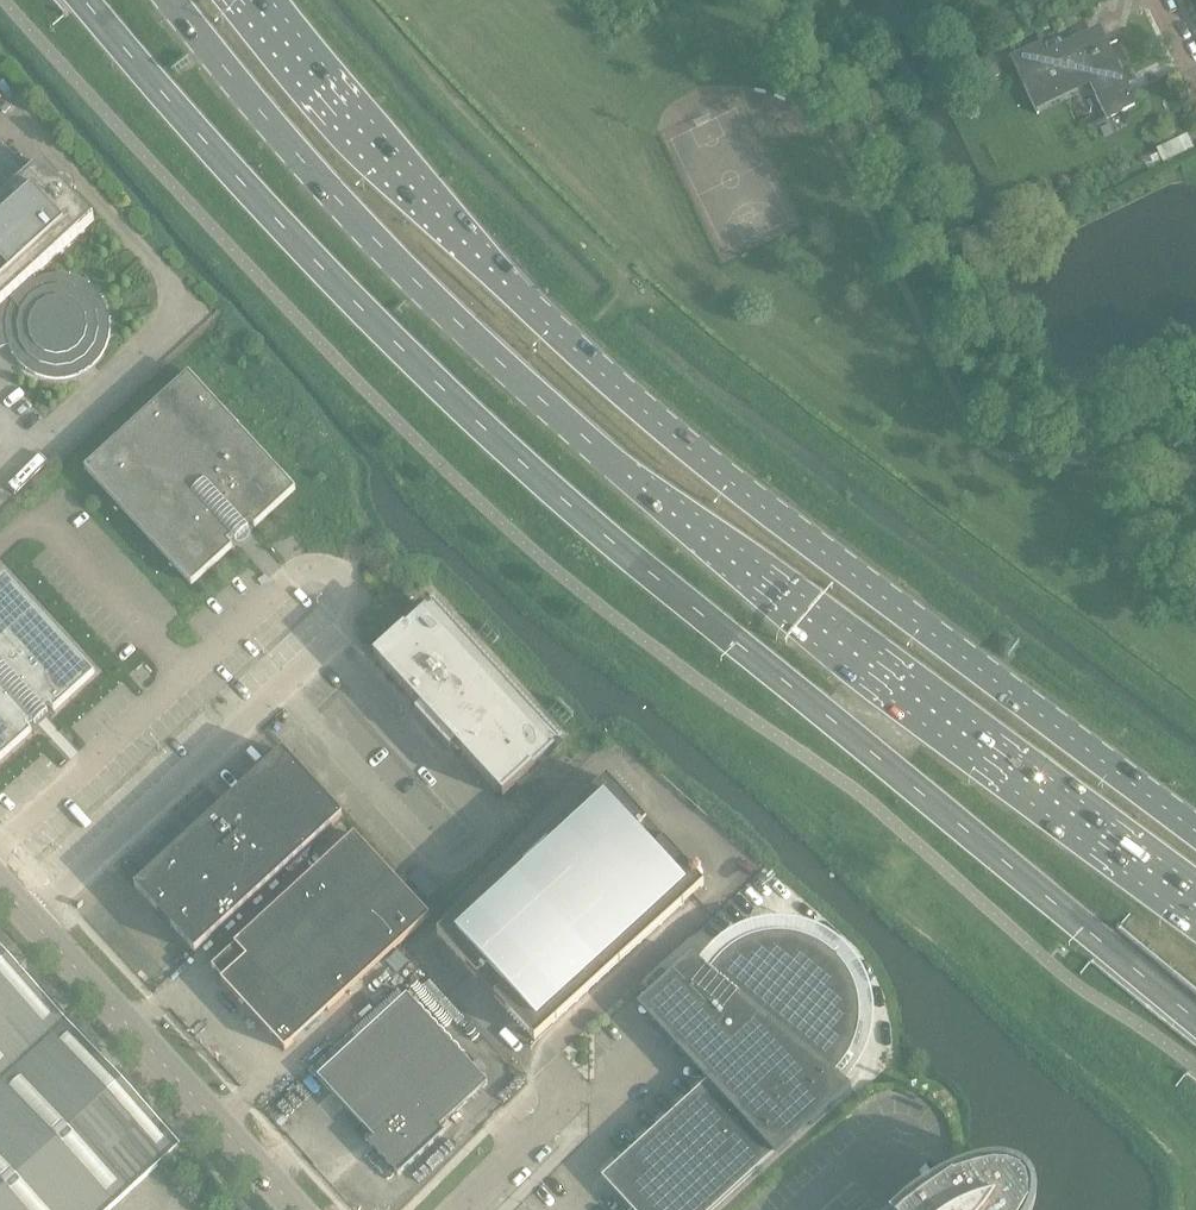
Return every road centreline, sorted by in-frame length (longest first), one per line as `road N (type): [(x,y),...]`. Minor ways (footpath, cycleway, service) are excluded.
road 1 (primary): [(171,0),(395,260),(631,477),(1195,904)]
road 2 (primary): [(1195,832),(686,445),(506,283),(253,0)]
road 3 (unclassified): [(295,1209),(0,886)]
road 4 (unclassified): [(461,1209),(567,1099),(537,1066),(704,913)]

